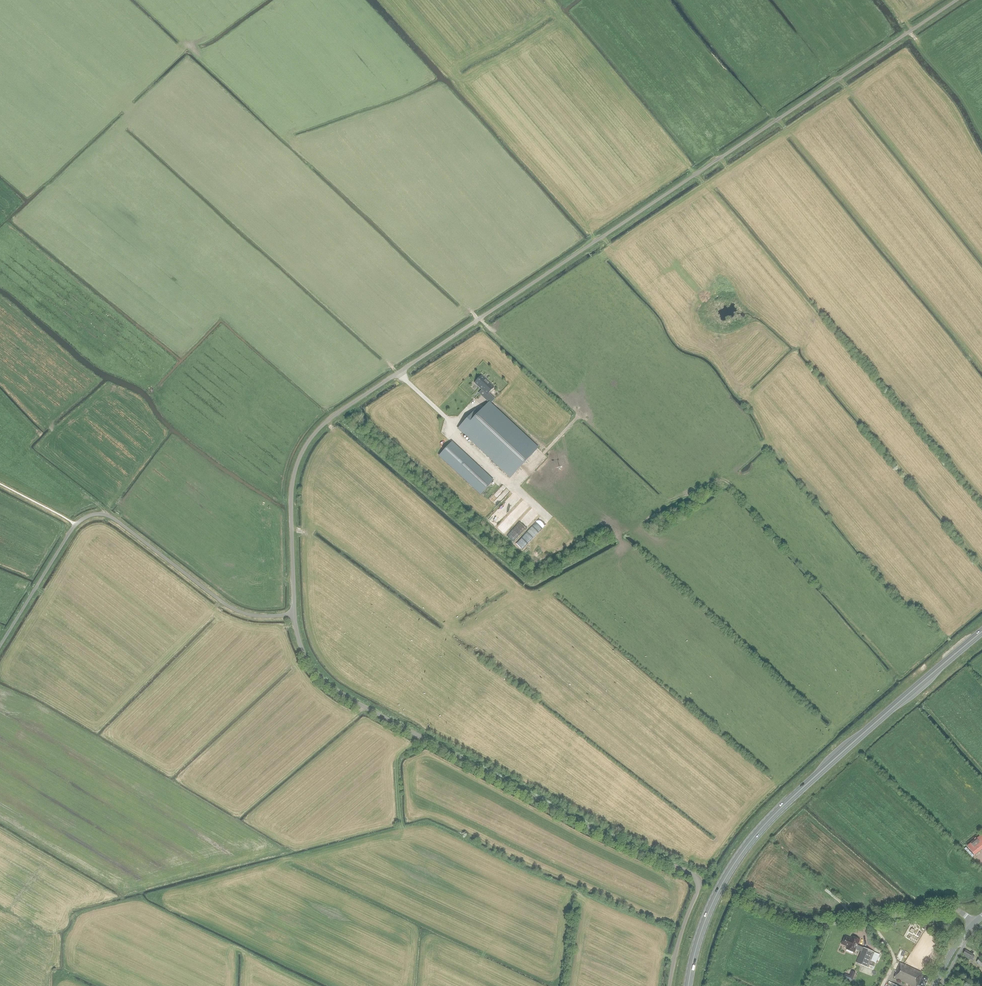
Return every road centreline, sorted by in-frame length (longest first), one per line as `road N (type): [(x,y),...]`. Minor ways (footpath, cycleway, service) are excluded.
road 1 (unclassified): [(295,615),(295,470),(332,417),(957,0)]
road 2 (unclassified): [(669,985),(697,892),(695,876),(339,693),(312,666),(295,615)]
road 3 (trunk): [(688,985),(713,900),(750,842),(981,631)]
road 4 (unclassified): [(0,647),(75,525),(100,516),(229,608),(295,615)]
road 5 (unclassified): [(821,924),(944,908),(977,921)]

